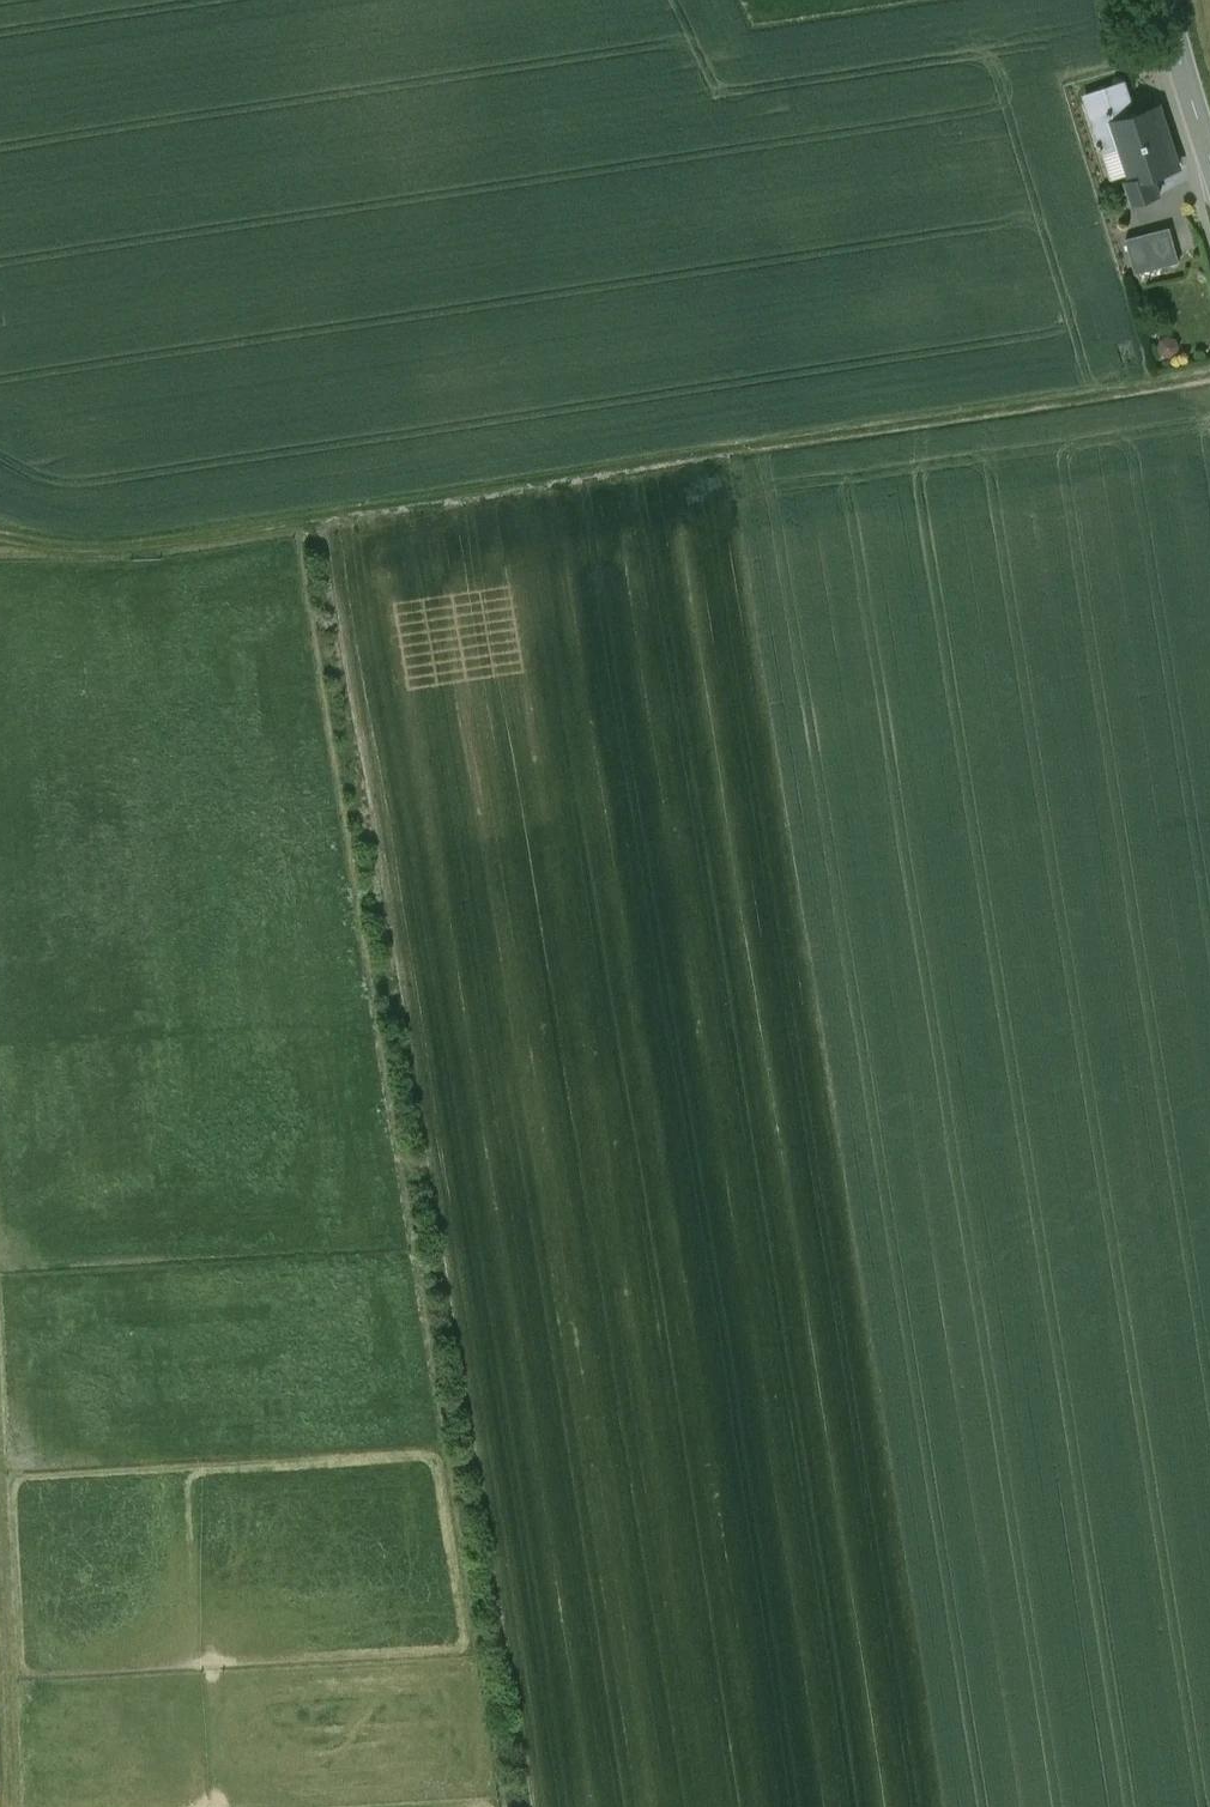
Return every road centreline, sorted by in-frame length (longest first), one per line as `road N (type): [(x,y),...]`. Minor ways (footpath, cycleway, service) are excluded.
road 1 (tertiary): [(1209,155),(1168,0)]

